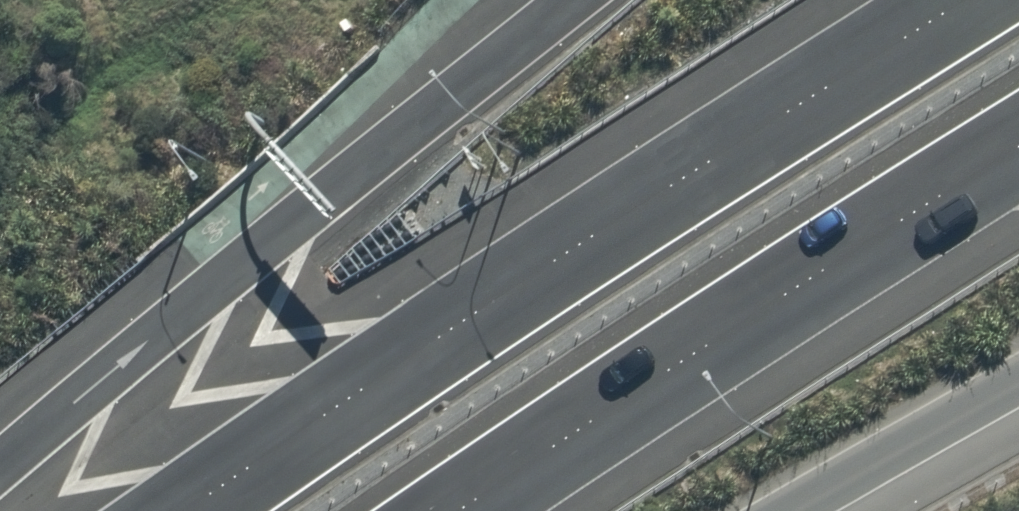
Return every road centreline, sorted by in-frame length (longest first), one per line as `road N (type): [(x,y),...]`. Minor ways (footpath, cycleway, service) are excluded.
road 1 (trunk): [(181,510),(571,247),(959,0)]
road 2 (trunk): [(0,469),(567,0)]
road 3 (trunk): [(1018,146),(459,510)]
road 4 (trunk): [(1018,355),(906,412),(747,510)]

